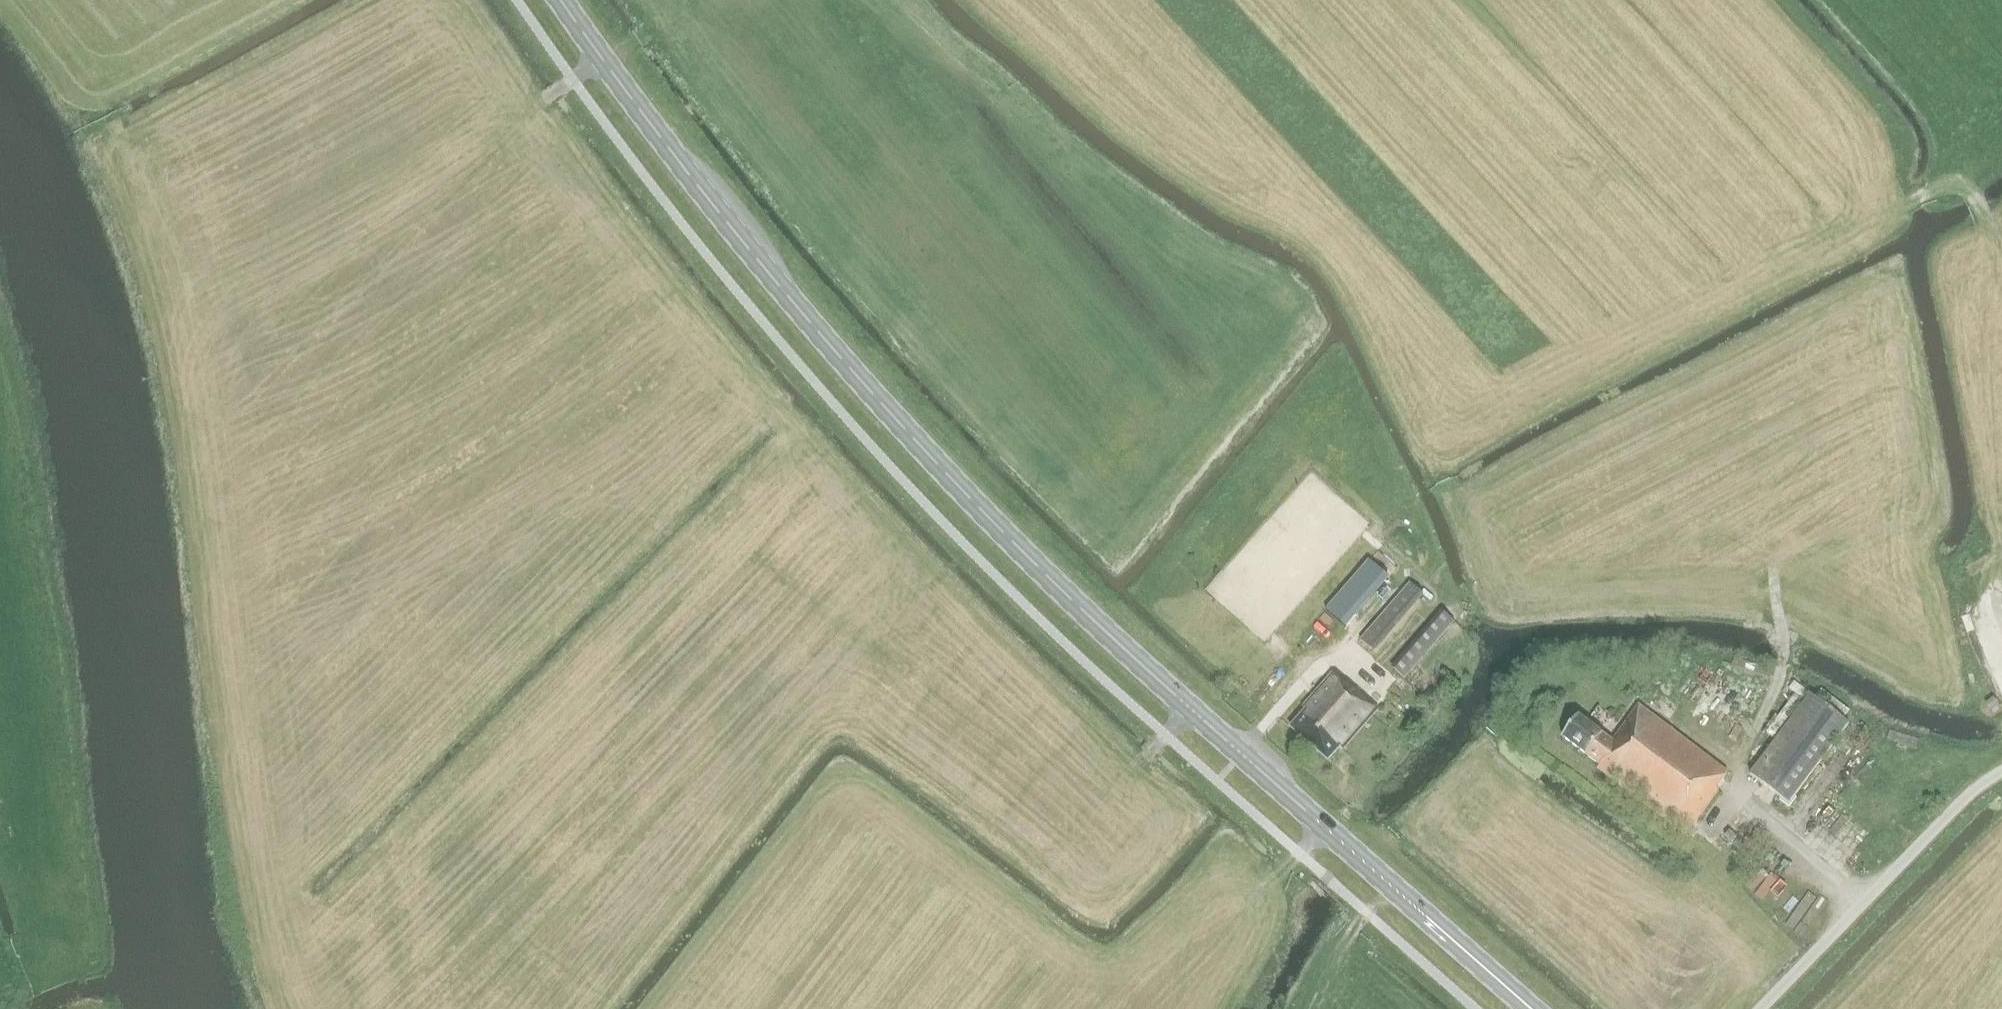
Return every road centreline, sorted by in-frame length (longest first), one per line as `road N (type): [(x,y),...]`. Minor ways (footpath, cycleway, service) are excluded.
road 1 (primary): [(1532,1008),(1190,708),(968,496),(746,246),(562,0)]

